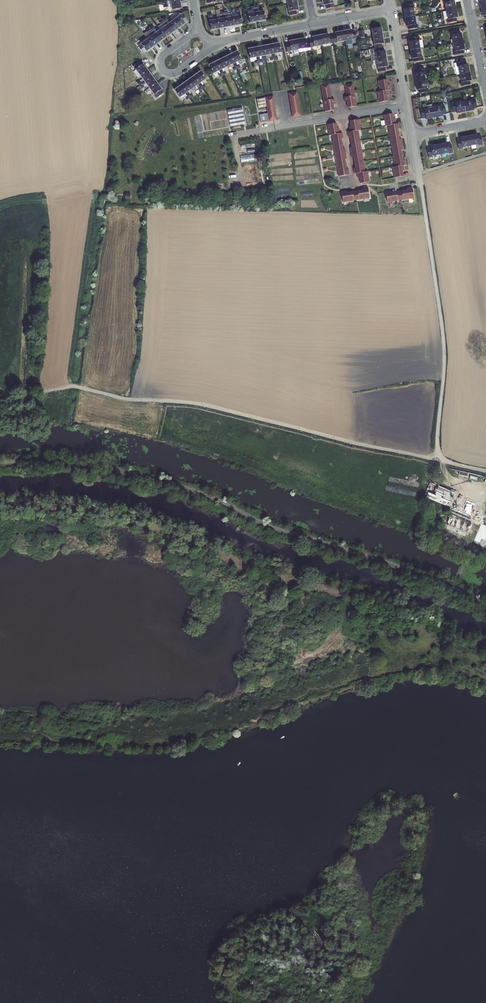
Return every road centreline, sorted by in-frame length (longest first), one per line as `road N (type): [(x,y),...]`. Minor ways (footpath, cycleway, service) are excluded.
road 1 (unclassified): [(436,460),(445,336),(421,185)]
road 2 (residential): [(199,29),(165,53),(164,69),(179,70),(213,41)]

